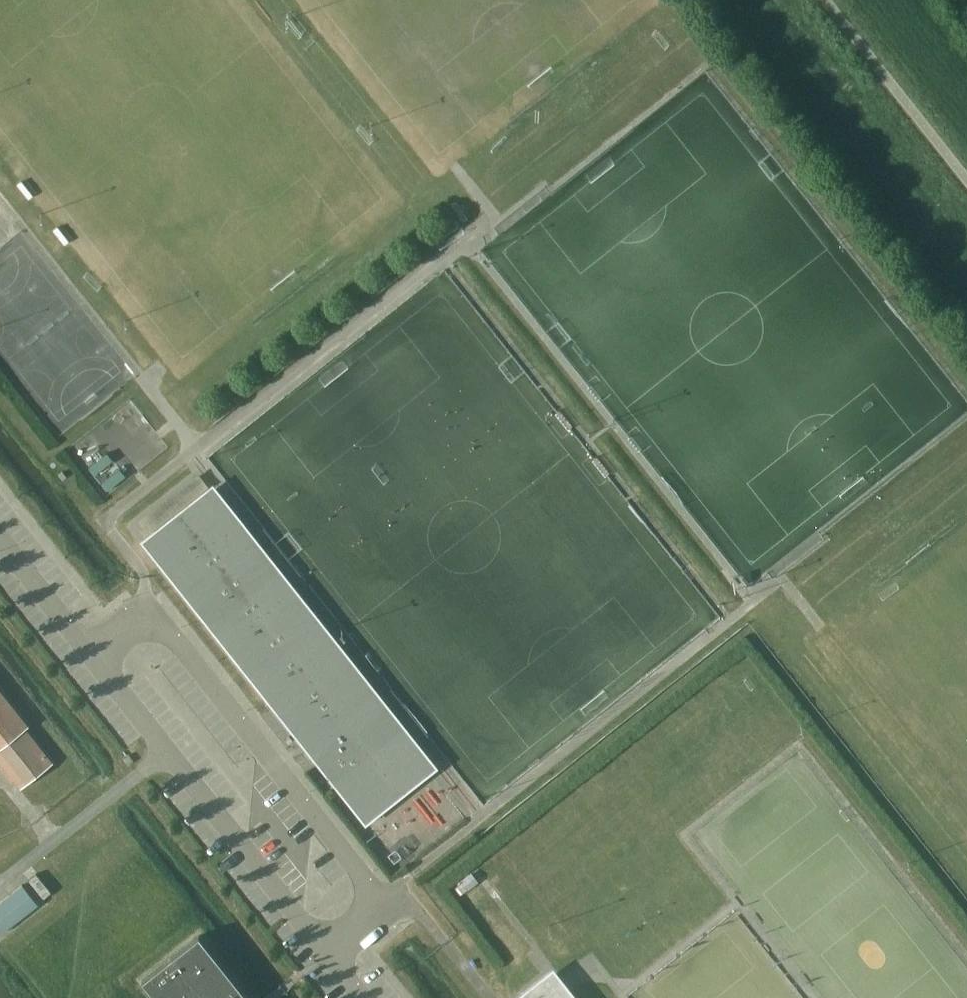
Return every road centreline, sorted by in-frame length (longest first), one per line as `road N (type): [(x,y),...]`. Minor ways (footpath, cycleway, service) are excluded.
road 1 (unclassified): [(364,997),(0,537)]

